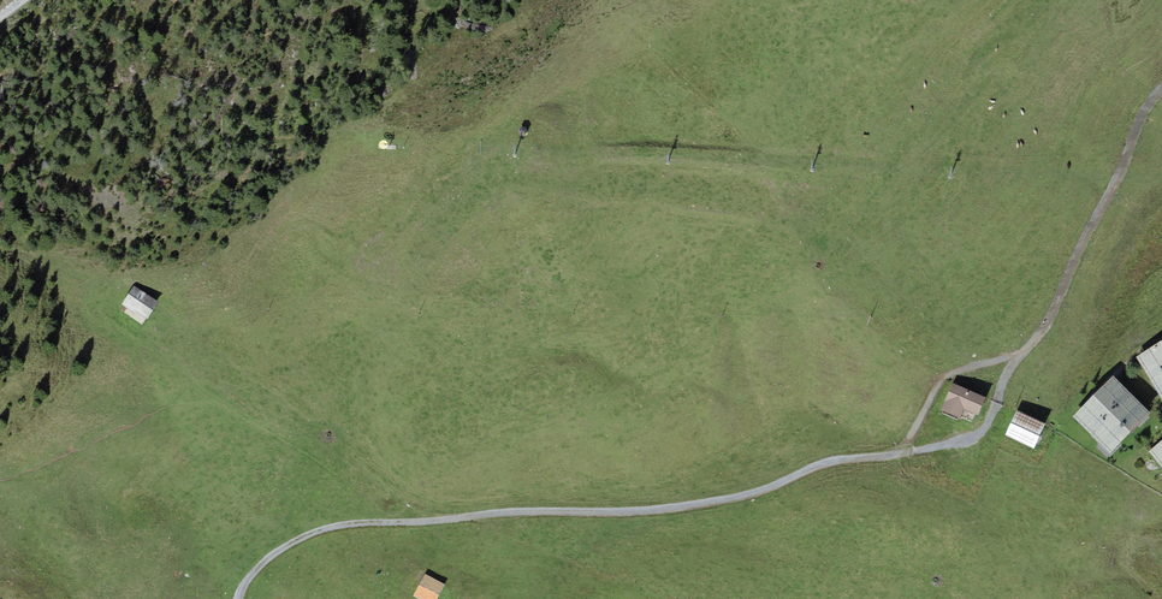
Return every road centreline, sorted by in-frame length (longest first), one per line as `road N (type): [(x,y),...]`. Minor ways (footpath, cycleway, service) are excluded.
road 1 (track): [(1161,91),(1141,117),(1064,289),(975,439),(850,457),(754,494),(690,503),(316,531),(257,569),(243,598)]
road 2 (track): [(423,522),(207,395),(146,337)]

